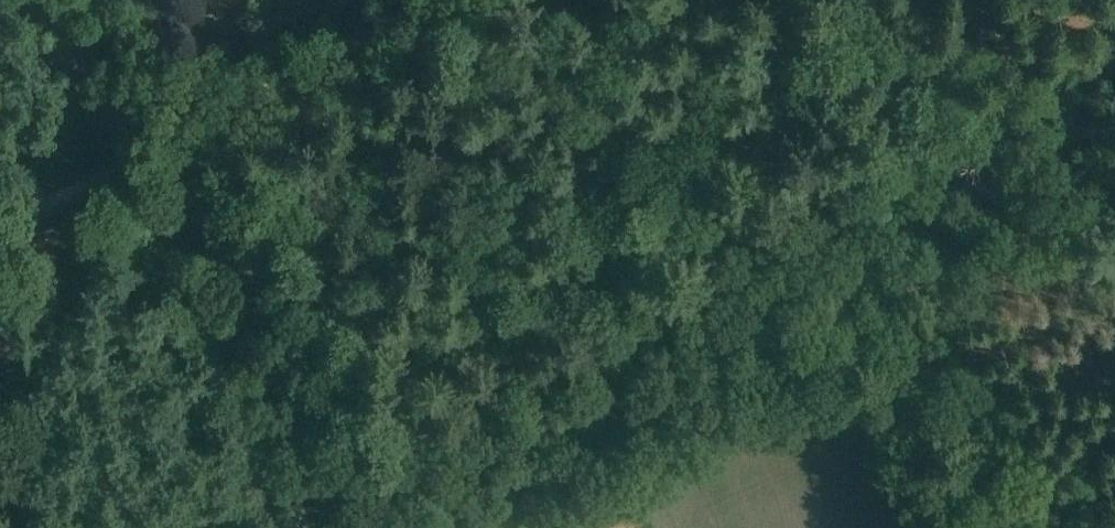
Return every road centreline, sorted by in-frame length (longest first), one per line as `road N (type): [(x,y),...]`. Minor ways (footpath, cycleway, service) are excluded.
road 1 (secondary): [(359,527),(101,0)]
road 2 (track): [(0,226),(416,0)]

